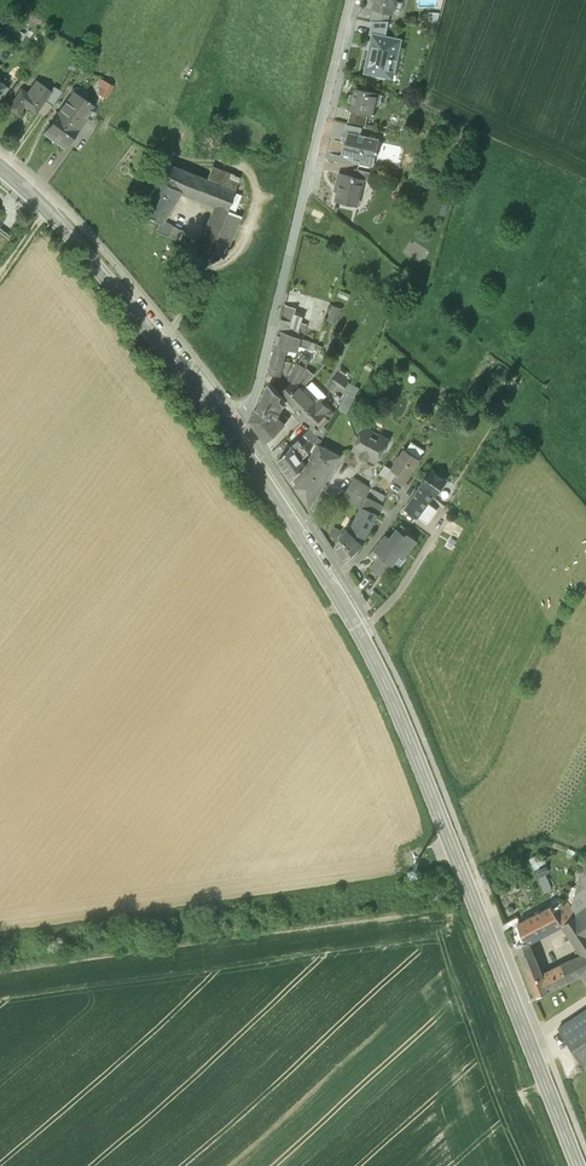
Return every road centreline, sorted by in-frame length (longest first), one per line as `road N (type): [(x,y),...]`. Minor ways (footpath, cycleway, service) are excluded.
road 1 (secondary): [(226,424),(332,581),(389,692),(578,1165)]
road 2 (residential): [(226,424),(256,396),(352,0)]
road 3 (secondary): [(0,165),(70,230),(226,424)]

